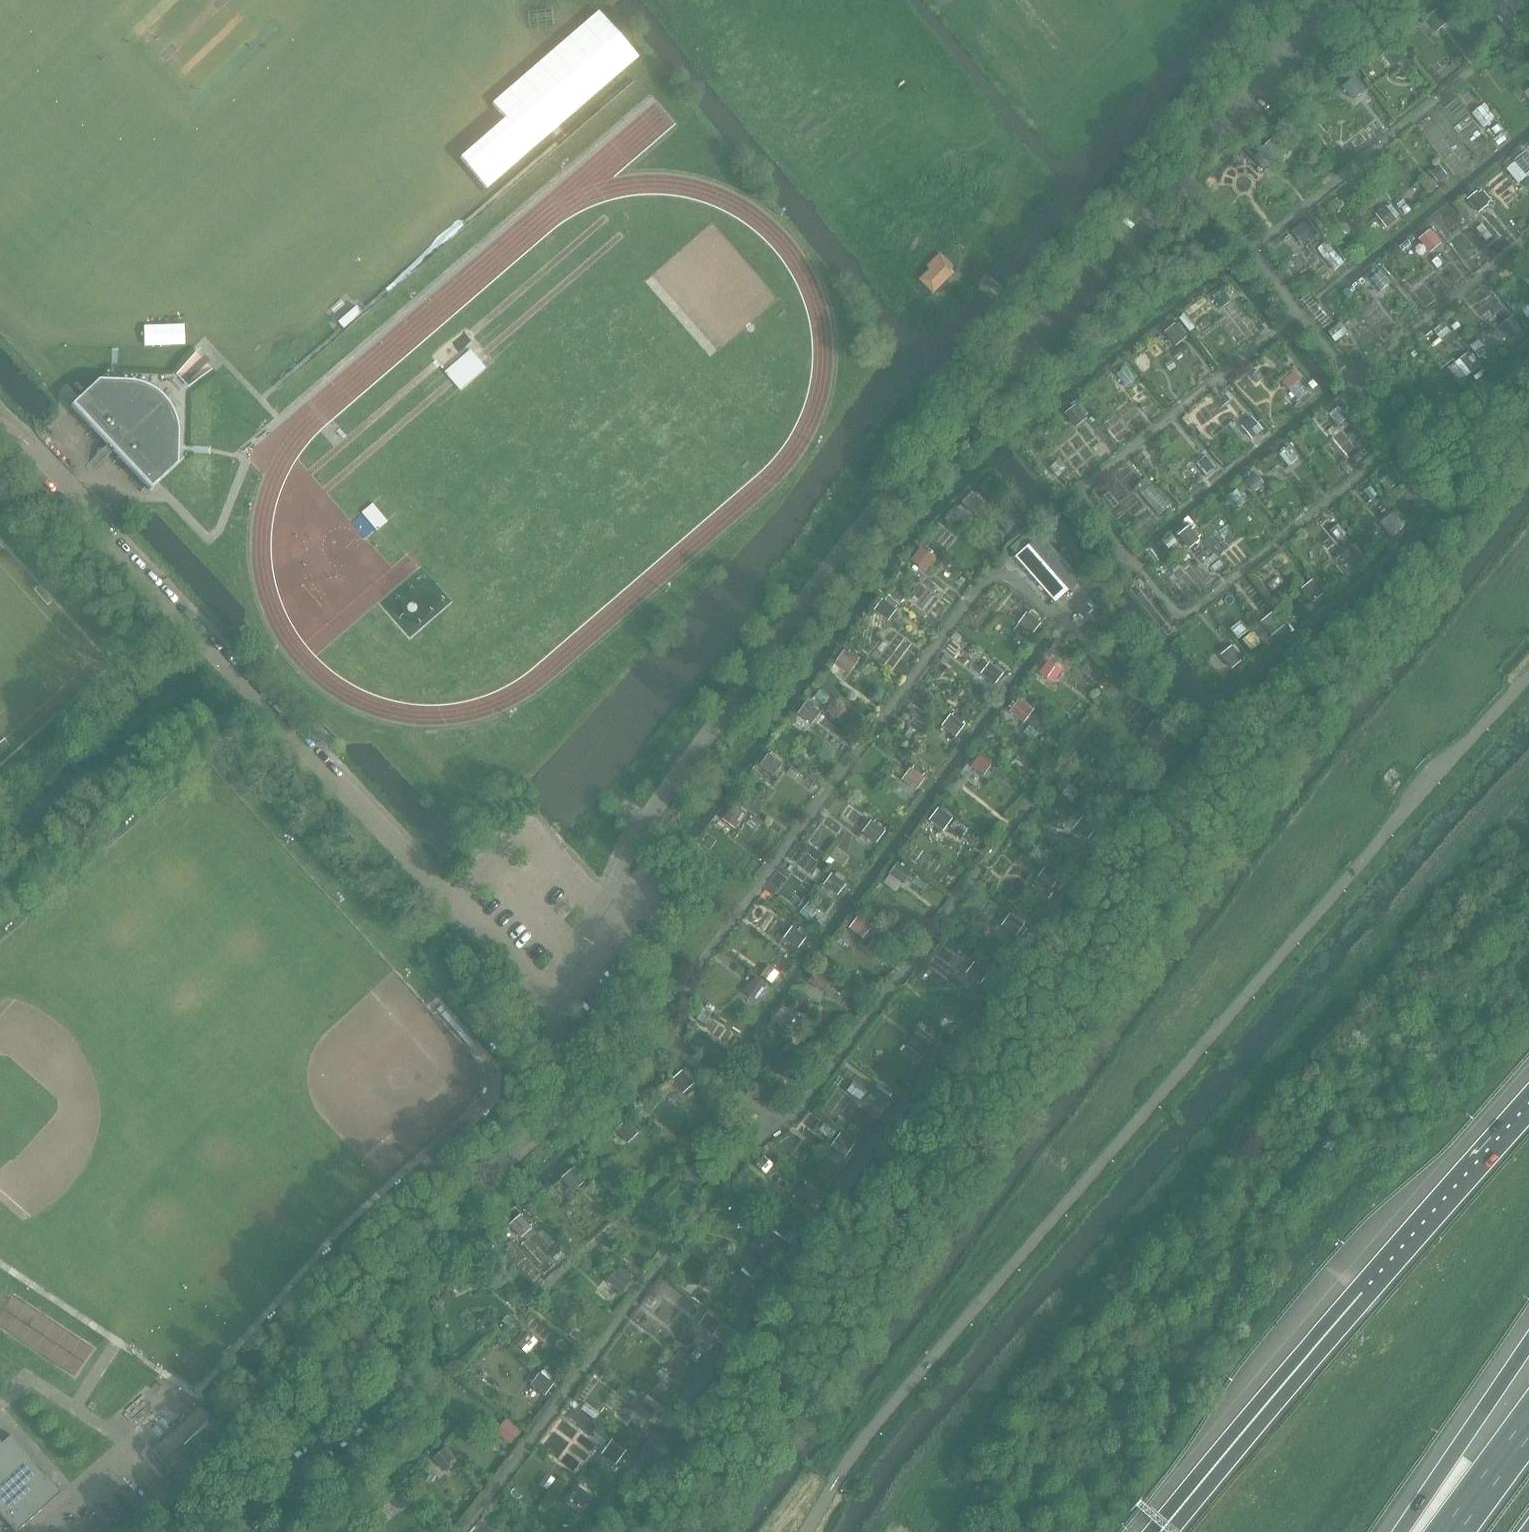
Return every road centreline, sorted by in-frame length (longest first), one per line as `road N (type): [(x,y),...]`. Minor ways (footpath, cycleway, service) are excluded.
road 1 (unclassified): [(395,1264),(551,1113),(558,1010),(577,945),(644,818),(830,564),(901,483),(1019,373),(1172,199),(1207,138),(1321,0)]
road 2 (motorway): [(1528,1104),(1161,1531)]
road 3 (motorway): [(1528,1343),(1406,1531)]
road 4 (unclassified): [(226,1531),(358,1415)]
road 5 (unclassified): [(395,1264),(363,1290),(376,1384),(358,1415)]
road 6 (unclassified): [(358,1415),(395,1386),(395,1264)]
road 7 (motorway): [(1528,1424),(1448,1531)]

